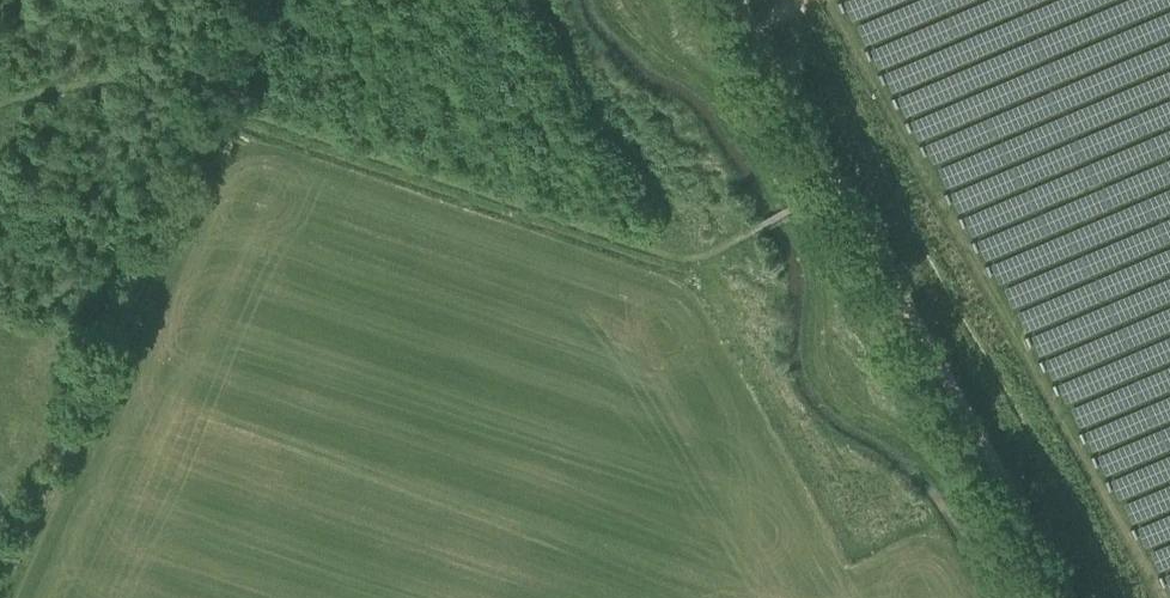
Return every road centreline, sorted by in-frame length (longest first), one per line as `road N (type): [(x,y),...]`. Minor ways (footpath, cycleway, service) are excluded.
road 1 (track): [(1066,597),(735,0)]
road 2 (track): [(271,0),(0,597)]

